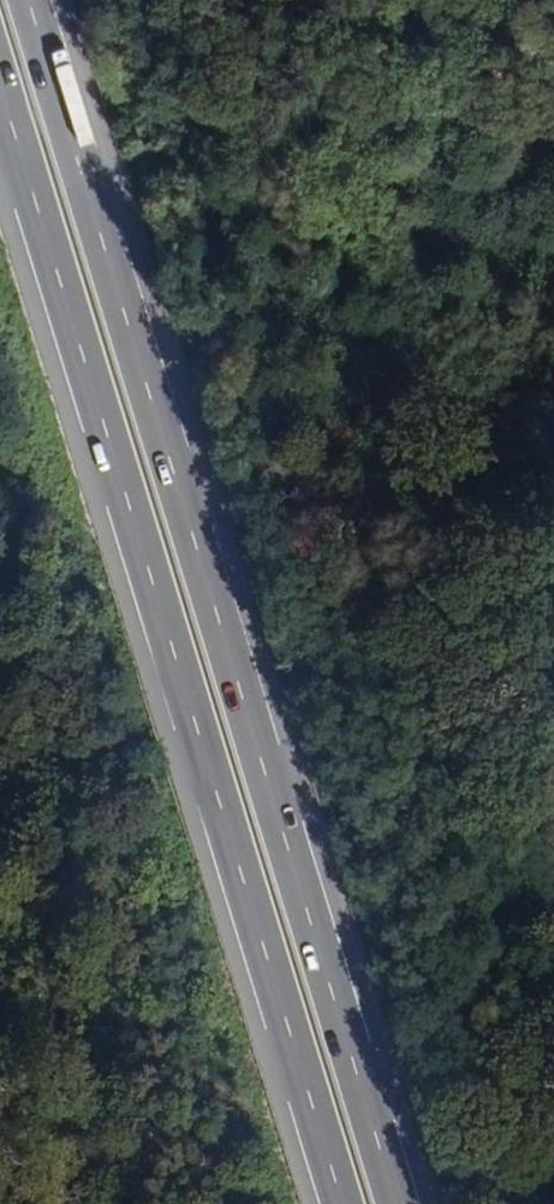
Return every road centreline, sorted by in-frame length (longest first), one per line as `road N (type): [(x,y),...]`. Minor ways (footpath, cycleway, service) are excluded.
road 1 (motorway): [(398,1203),(29,0)]
road 2 (motorway): [(0,82),(344,1203)]
road 3 (track): [(393,572),(553,452)]

